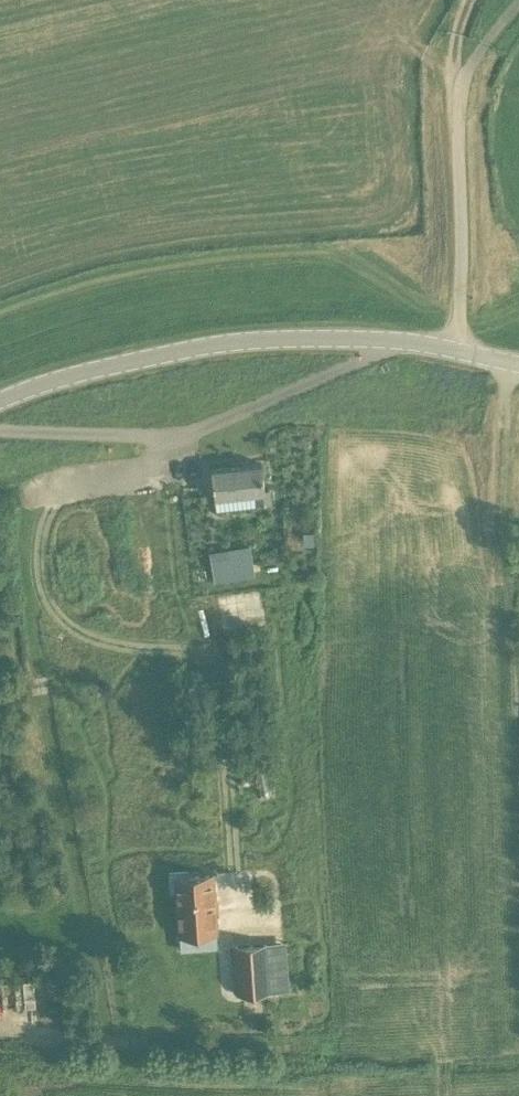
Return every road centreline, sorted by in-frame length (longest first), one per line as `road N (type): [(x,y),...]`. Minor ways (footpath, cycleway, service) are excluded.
road 1 (unclassified): [(0,402),(137,360),(291,336),(395,339),(518,363)]

